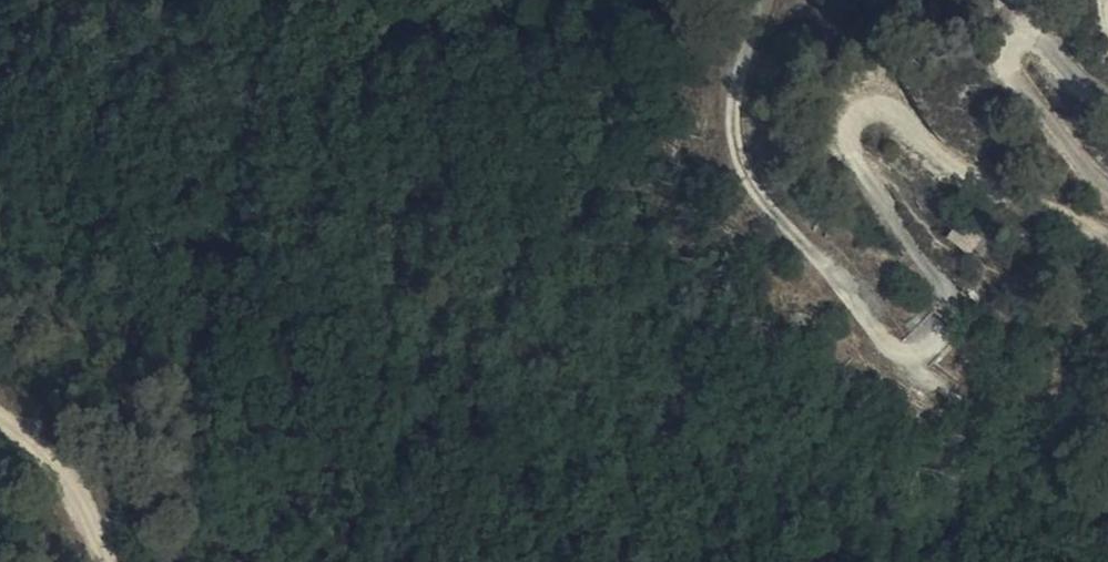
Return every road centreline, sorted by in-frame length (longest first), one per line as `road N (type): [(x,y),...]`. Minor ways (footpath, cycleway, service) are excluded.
road 1 (track): [(762,0),(724,137),(747,184),(911,366),(961,312),(853,150),(849,126),(872,105),(897,111),(937,149),(1107,231)]
road 2 (track): [(1107,172),(1042,86),(1019,35),(1049,27),(1107,88)]
road 3 (track): [(96,561),(70,502),(17,427),(0,418)]

